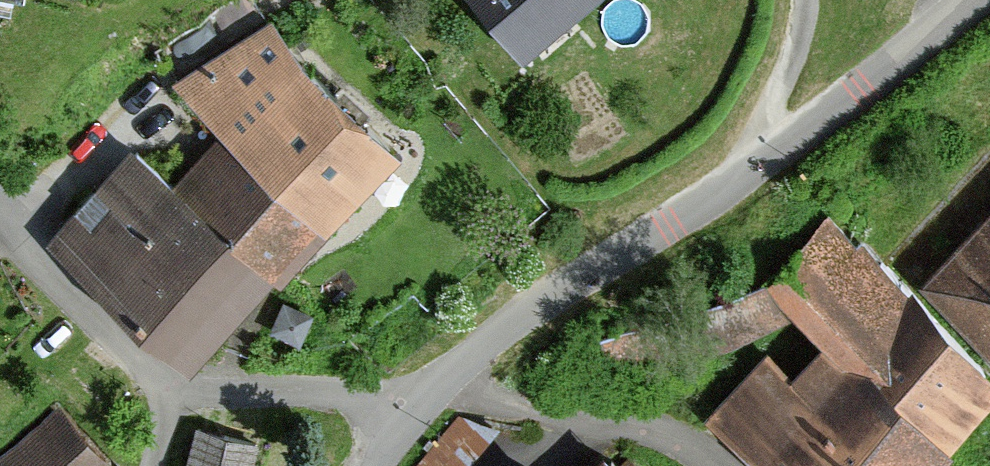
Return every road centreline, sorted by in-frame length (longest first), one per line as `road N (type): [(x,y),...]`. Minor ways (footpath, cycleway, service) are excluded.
road 1 (residential): [(424,402),(463,357),(840,107),(975,0)]
road 2 (residential): [(424,402),(606,428),(686,451),(708,465)]
road 3 (residential): [(171,398),(270,392),(424,402)]
road 4 (residential): [(0,225),(23,258),(171,398)]

